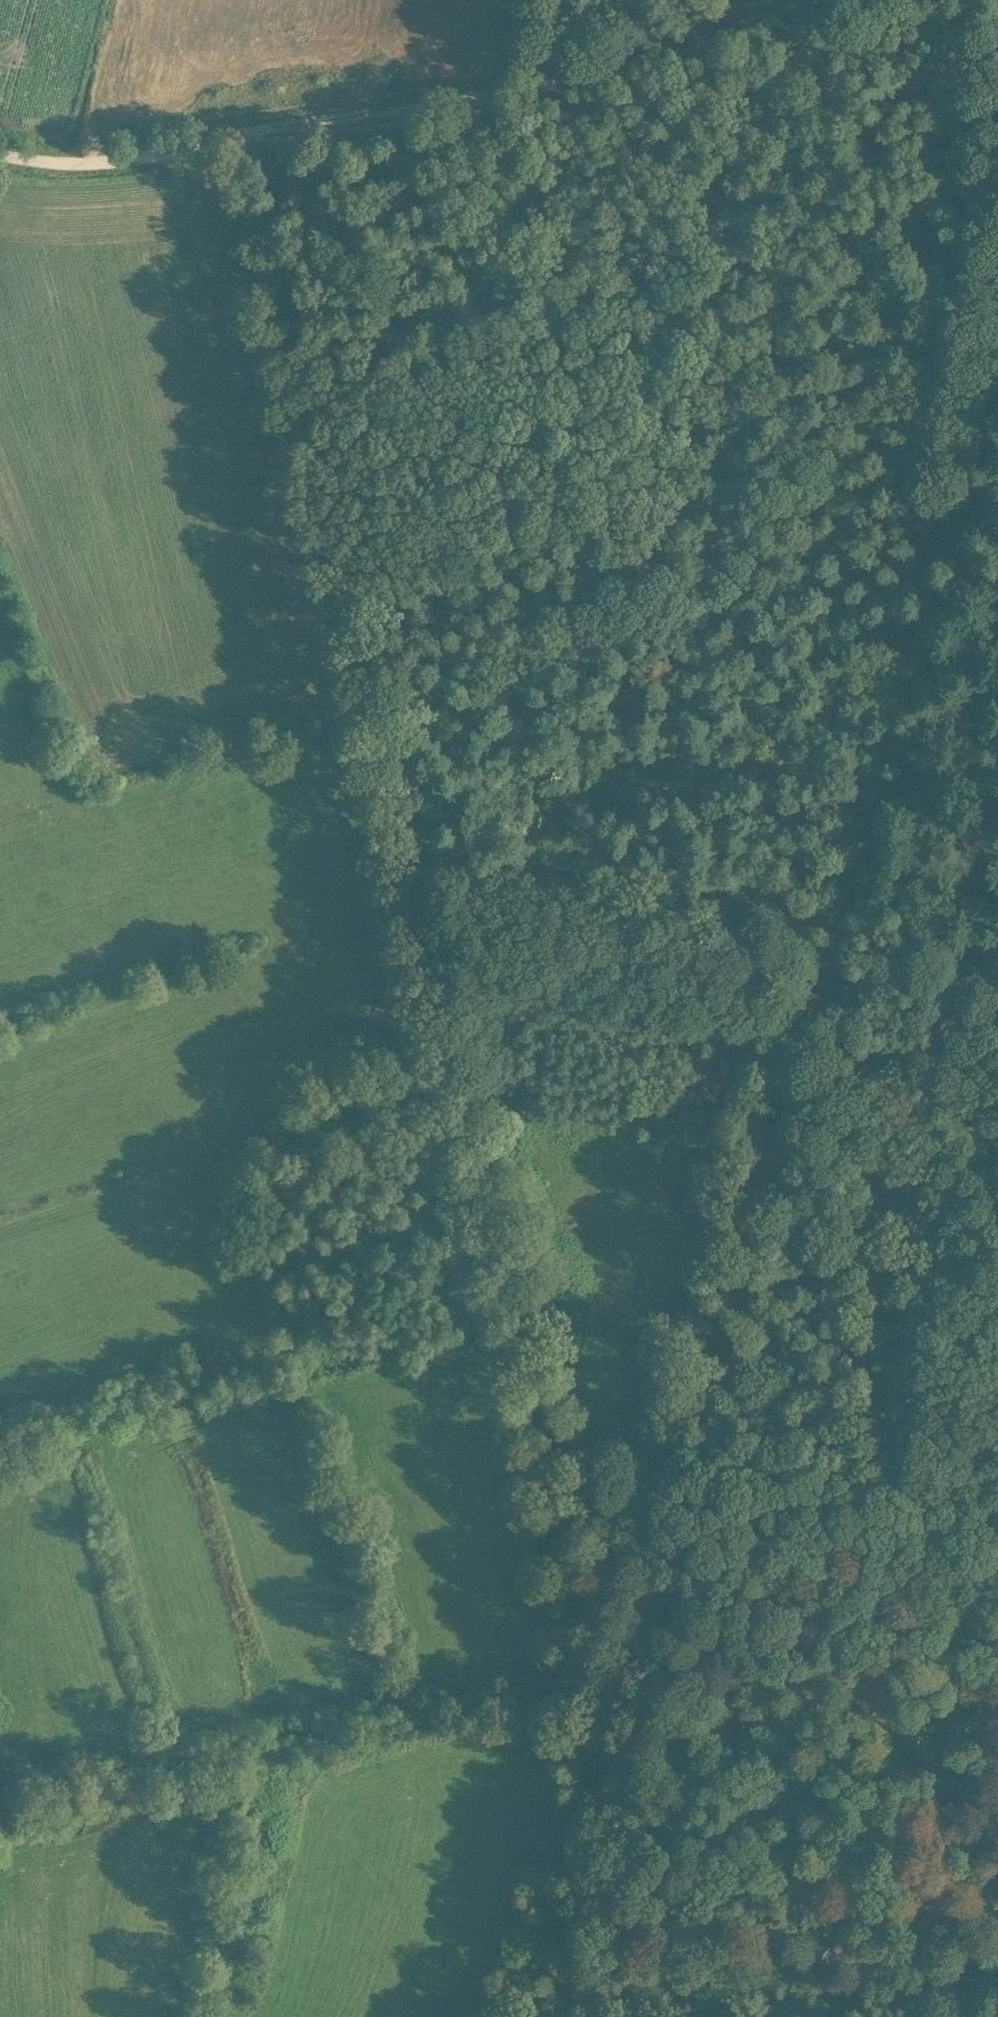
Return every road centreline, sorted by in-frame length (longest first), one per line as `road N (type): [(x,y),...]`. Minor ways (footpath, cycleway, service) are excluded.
road 1 (track): [(511,2016),(553,1932),(750,1260),(997,351)]
road 2 (track): [(761,0),(246,136),(97,161),(35,164),(0,155)]

